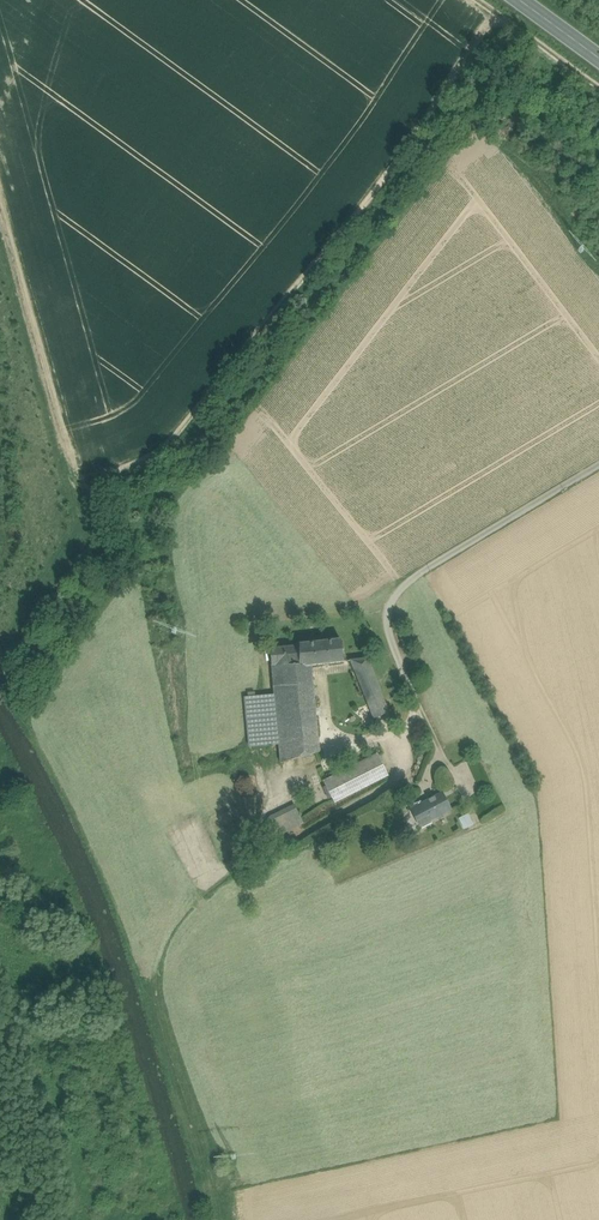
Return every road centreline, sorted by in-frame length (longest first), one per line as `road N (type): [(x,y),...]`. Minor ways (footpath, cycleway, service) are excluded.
road 1 (track): [(224,1219),(154,1003),(162,946),(231,867),(362,800),(410,764),(417,715),(383,614),(410,578),(598,466)]
road 2 (track): [(7,688),(9,651),(98,528),(95,483),(168,443),(493,20),(508,20),(598,89)]

